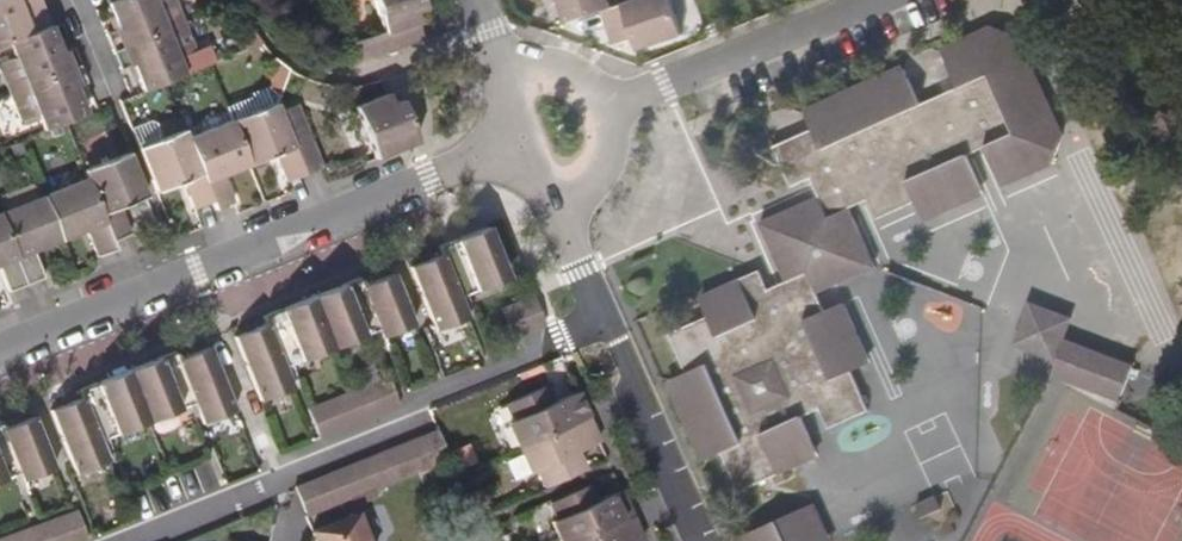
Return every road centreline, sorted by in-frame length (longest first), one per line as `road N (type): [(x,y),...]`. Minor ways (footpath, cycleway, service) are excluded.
road 1 (residential): [(520,141),(0,351)]
road 2 (residential): [(270,485),(414,427),(433,397),(601,317)]
road 3 (residential): [(608,104),(875,0)]
road 4 (residential): [(700,540),(601,317)]
road 5 (residential): [(134,540),(270,485)]
road 6 (residential): [(553,207),(582,195),(606,165),(608,104)]
road 7 (residential): [(608,104),(588,81),(557,65),(503,72)]

